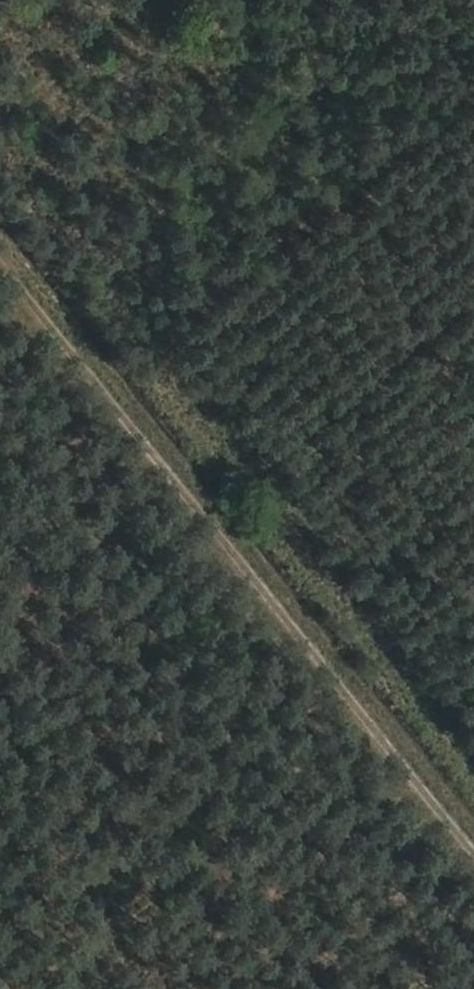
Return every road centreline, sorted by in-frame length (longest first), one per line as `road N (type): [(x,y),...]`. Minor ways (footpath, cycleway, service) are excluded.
road 1 (track): [(0,246),(473,842)]

